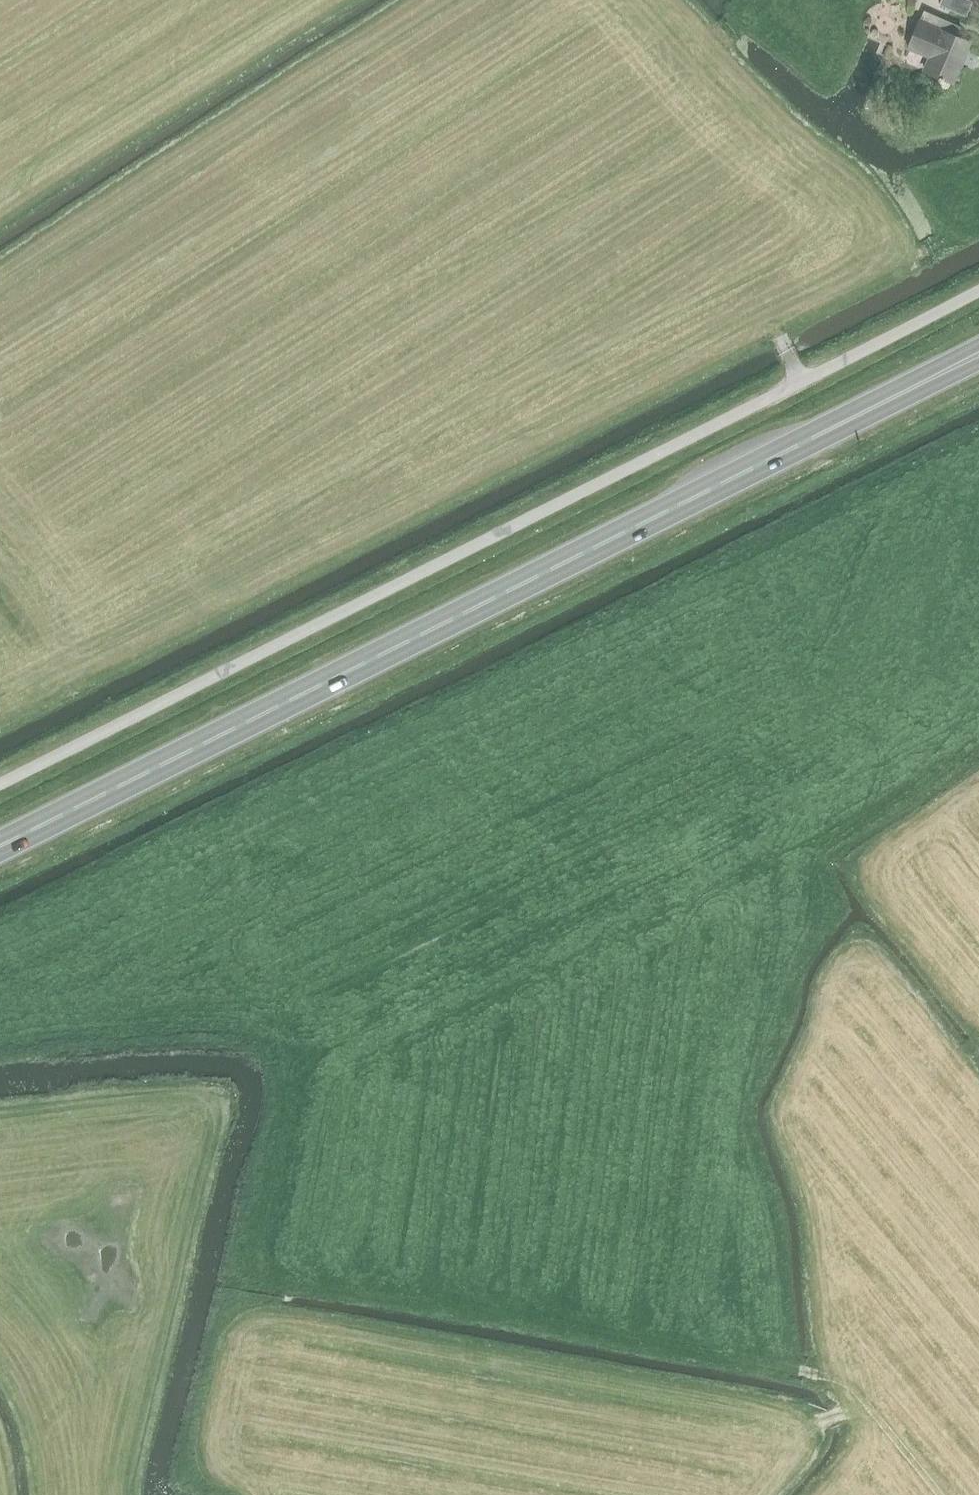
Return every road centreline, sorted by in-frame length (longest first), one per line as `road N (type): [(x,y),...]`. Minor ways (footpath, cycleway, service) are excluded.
road 1 (unclassified): [(0,784),(978,290)]
road 2 (trunk): [(0,844),(948,368)]
road 3 (track): [(938,1494),(853,1390),(797,1370)]

